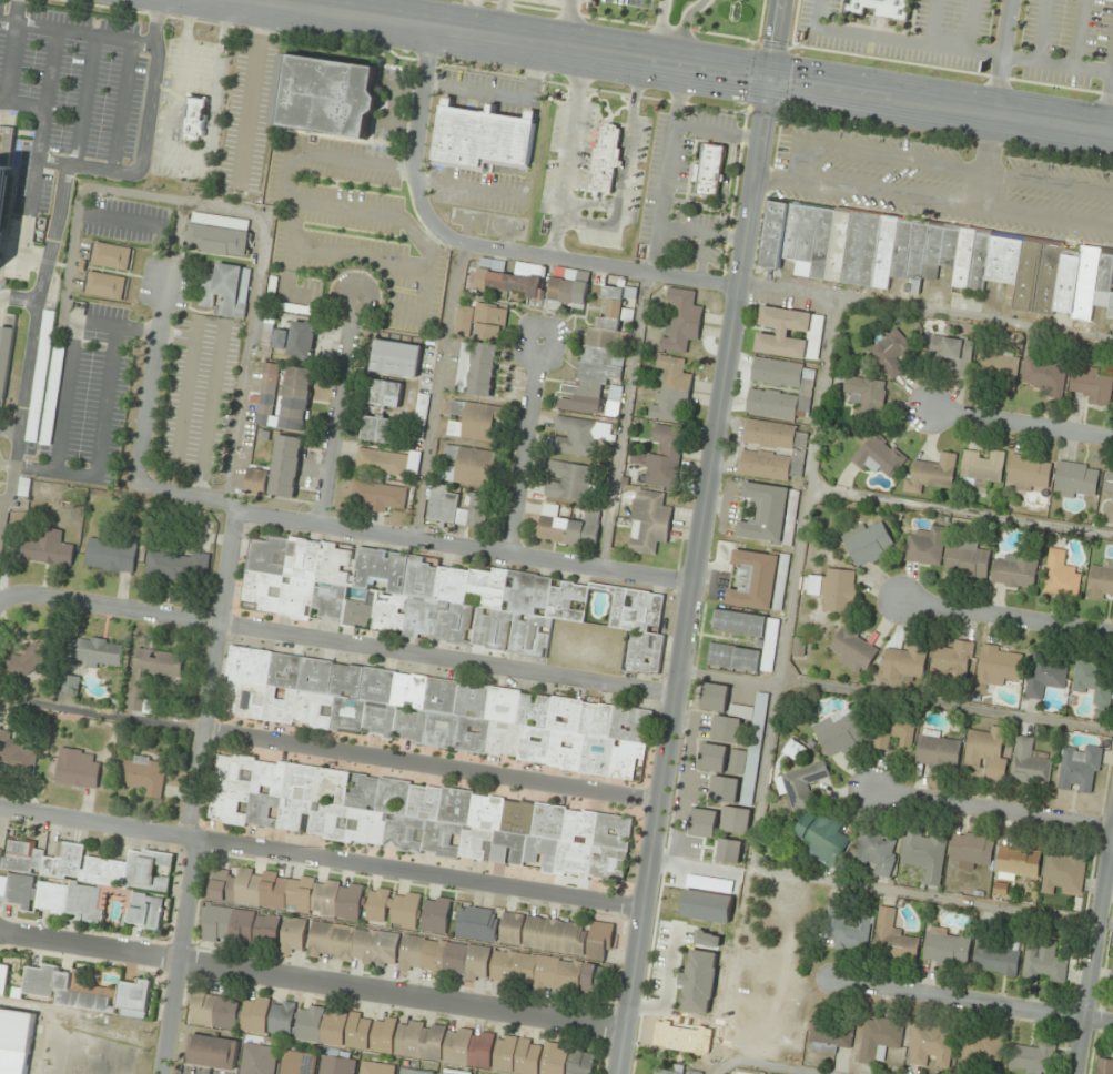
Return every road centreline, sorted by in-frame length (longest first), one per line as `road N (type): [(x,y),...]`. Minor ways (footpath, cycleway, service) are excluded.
road 1 (tertiary): [(777,0),(616,1073)]
road 2 (secondary): [(1112,134),(252,0)]
road 3 (residential): [(674,696),(19,594)]
road 4 (residential): [(641,909),(0,808)]
road 5 (residential): [(0,933),(621,1030)]
road 6 (residential): [(164,1073),(199,853),(190,817),(234,511)]
road 7 (residential): [(692,581),(234,511),(220,499),(136,485)]
road 8 (residential): [(657,800),(202,730)]
road 9 (residential): [(735,286),(469,245),(439,232),(421,201)]
road 10 (residential): [(1112,1023),(832,982)]
road 11 (residential): [(1074,1073),(1112,814)]
road 12 (residential): [(1112,828),(877,790)]
road 13 (residential): [(321,525),(355,298)]
road 14 (residential): [(1112,634),(900,601)]
road 15 (residential): [(505,553),(538,341)]
road 16 (residential): [(136,485),(164,283)]
road 17 (residential): [(1112,437),(927,408)]
road 18 (residential): [(421,201),(413,149),(431,28)]

